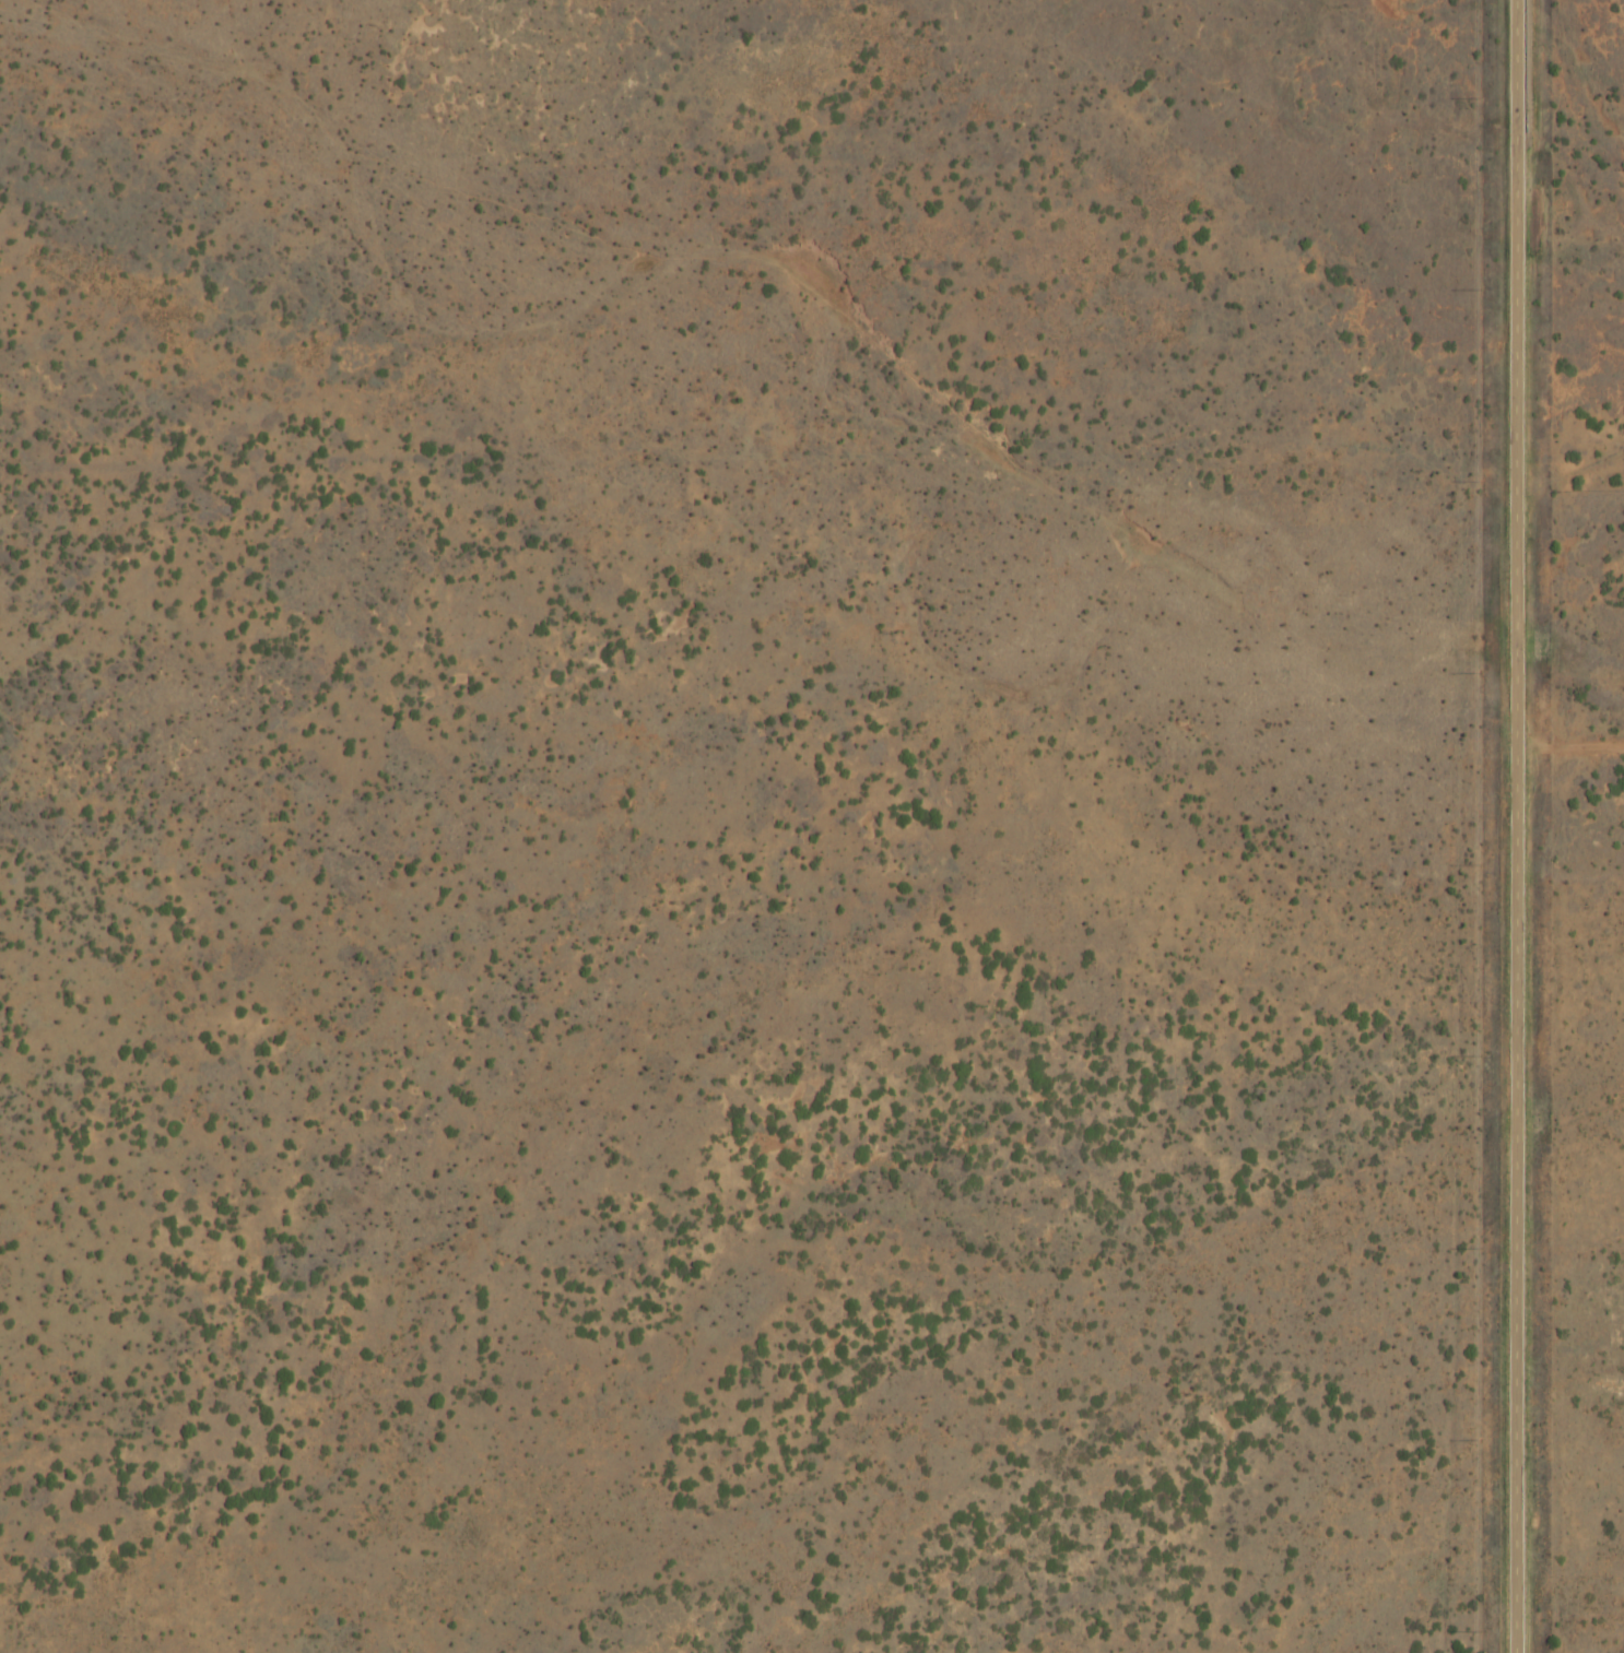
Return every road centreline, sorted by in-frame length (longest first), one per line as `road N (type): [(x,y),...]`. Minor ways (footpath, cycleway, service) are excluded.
road 1 (secondary): [(1547,0),(1537,1652)]

